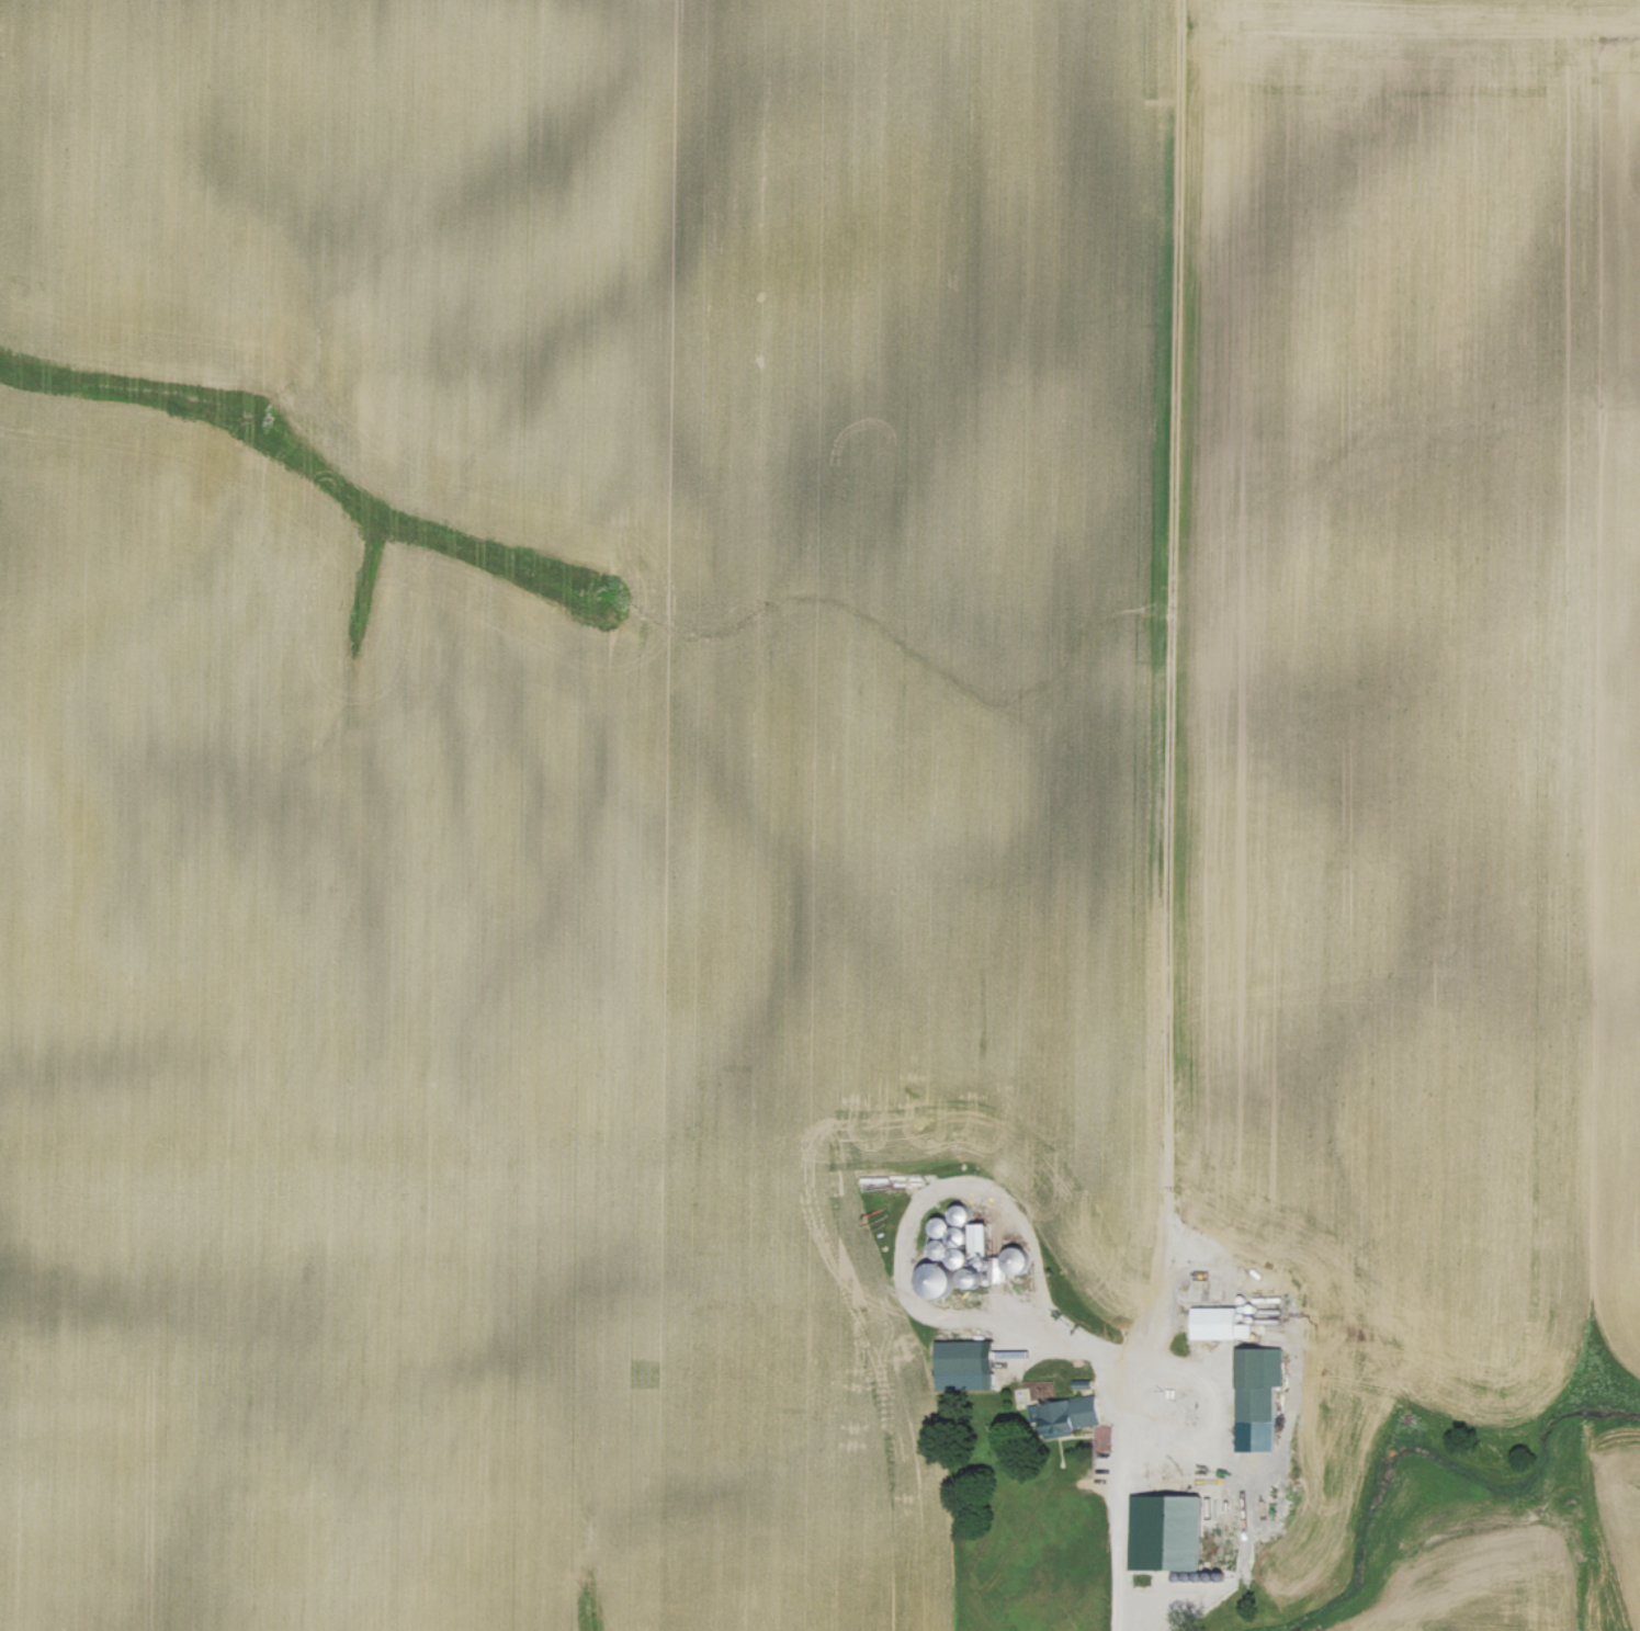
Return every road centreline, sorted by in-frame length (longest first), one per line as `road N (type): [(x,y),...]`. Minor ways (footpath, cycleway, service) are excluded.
road 1 (residential): [(1118,1630),(1143,1359)]

